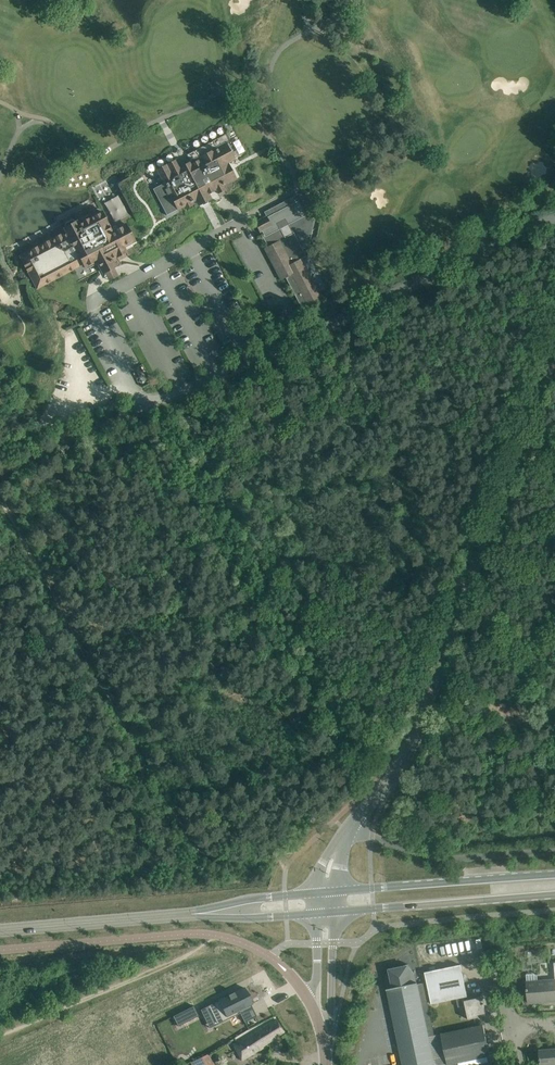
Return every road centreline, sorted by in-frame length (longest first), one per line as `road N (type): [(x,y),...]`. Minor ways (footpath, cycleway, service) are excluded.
road 1 (unclassified): [(0,472),(554,219)]
road 2 (unclassified): [(350,829),(417,731),(554,336)]
road 3 (track): [(305,996),(273,998),(250,965),(213,949),(0,1035)]
road 4 (secondary): [(337,914),(554,895)]
road 5 (secondary): [(554,875),(339,891)]
road 6 (unclassified): [(554,851),(438,857),(350,829)]
road 7 (secondary): [(182,915),(0,931)]
road 8 (secondary): [(315,893),(182,915)]
road 9 (secondary): [(182,915),(316,915)]

